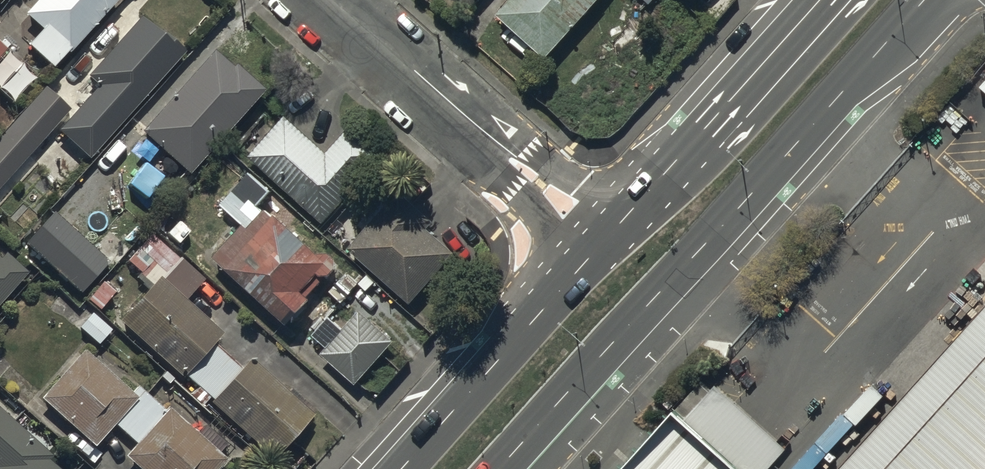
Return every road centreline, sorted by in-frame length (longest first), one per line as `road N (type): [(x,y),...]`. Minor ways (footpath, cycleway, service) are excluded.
road 1 (primary): [(925,0),(505,468)]
road 2 (residential): [(601,244),(326,0)]
road 3 (primary): [(601,244),(820,0)]
road 4 (primary): [(402,468),(601,244)]

